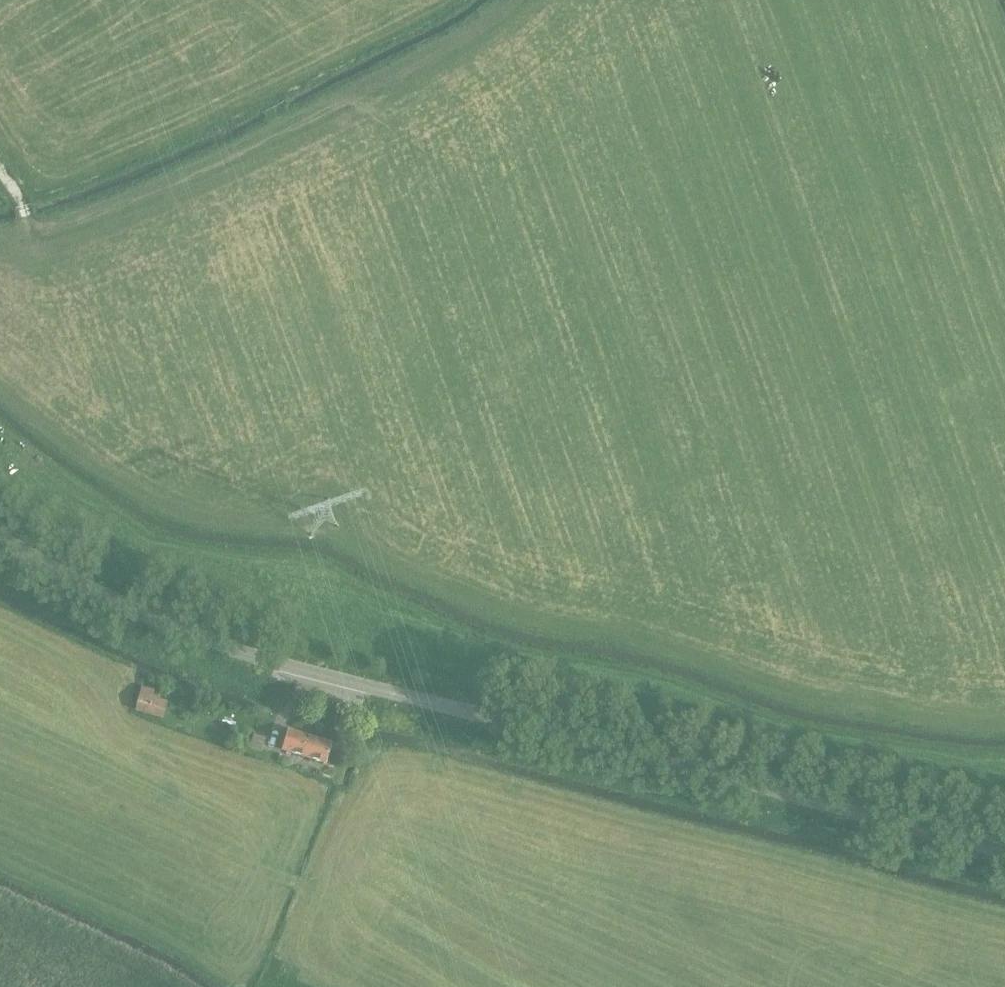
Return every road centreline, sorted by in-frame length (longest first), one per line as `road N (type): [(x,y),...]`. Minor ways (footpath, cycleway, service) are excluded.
road 1 (unclassified): [(0,536),(126,607),(222,648),(1004,853)]

